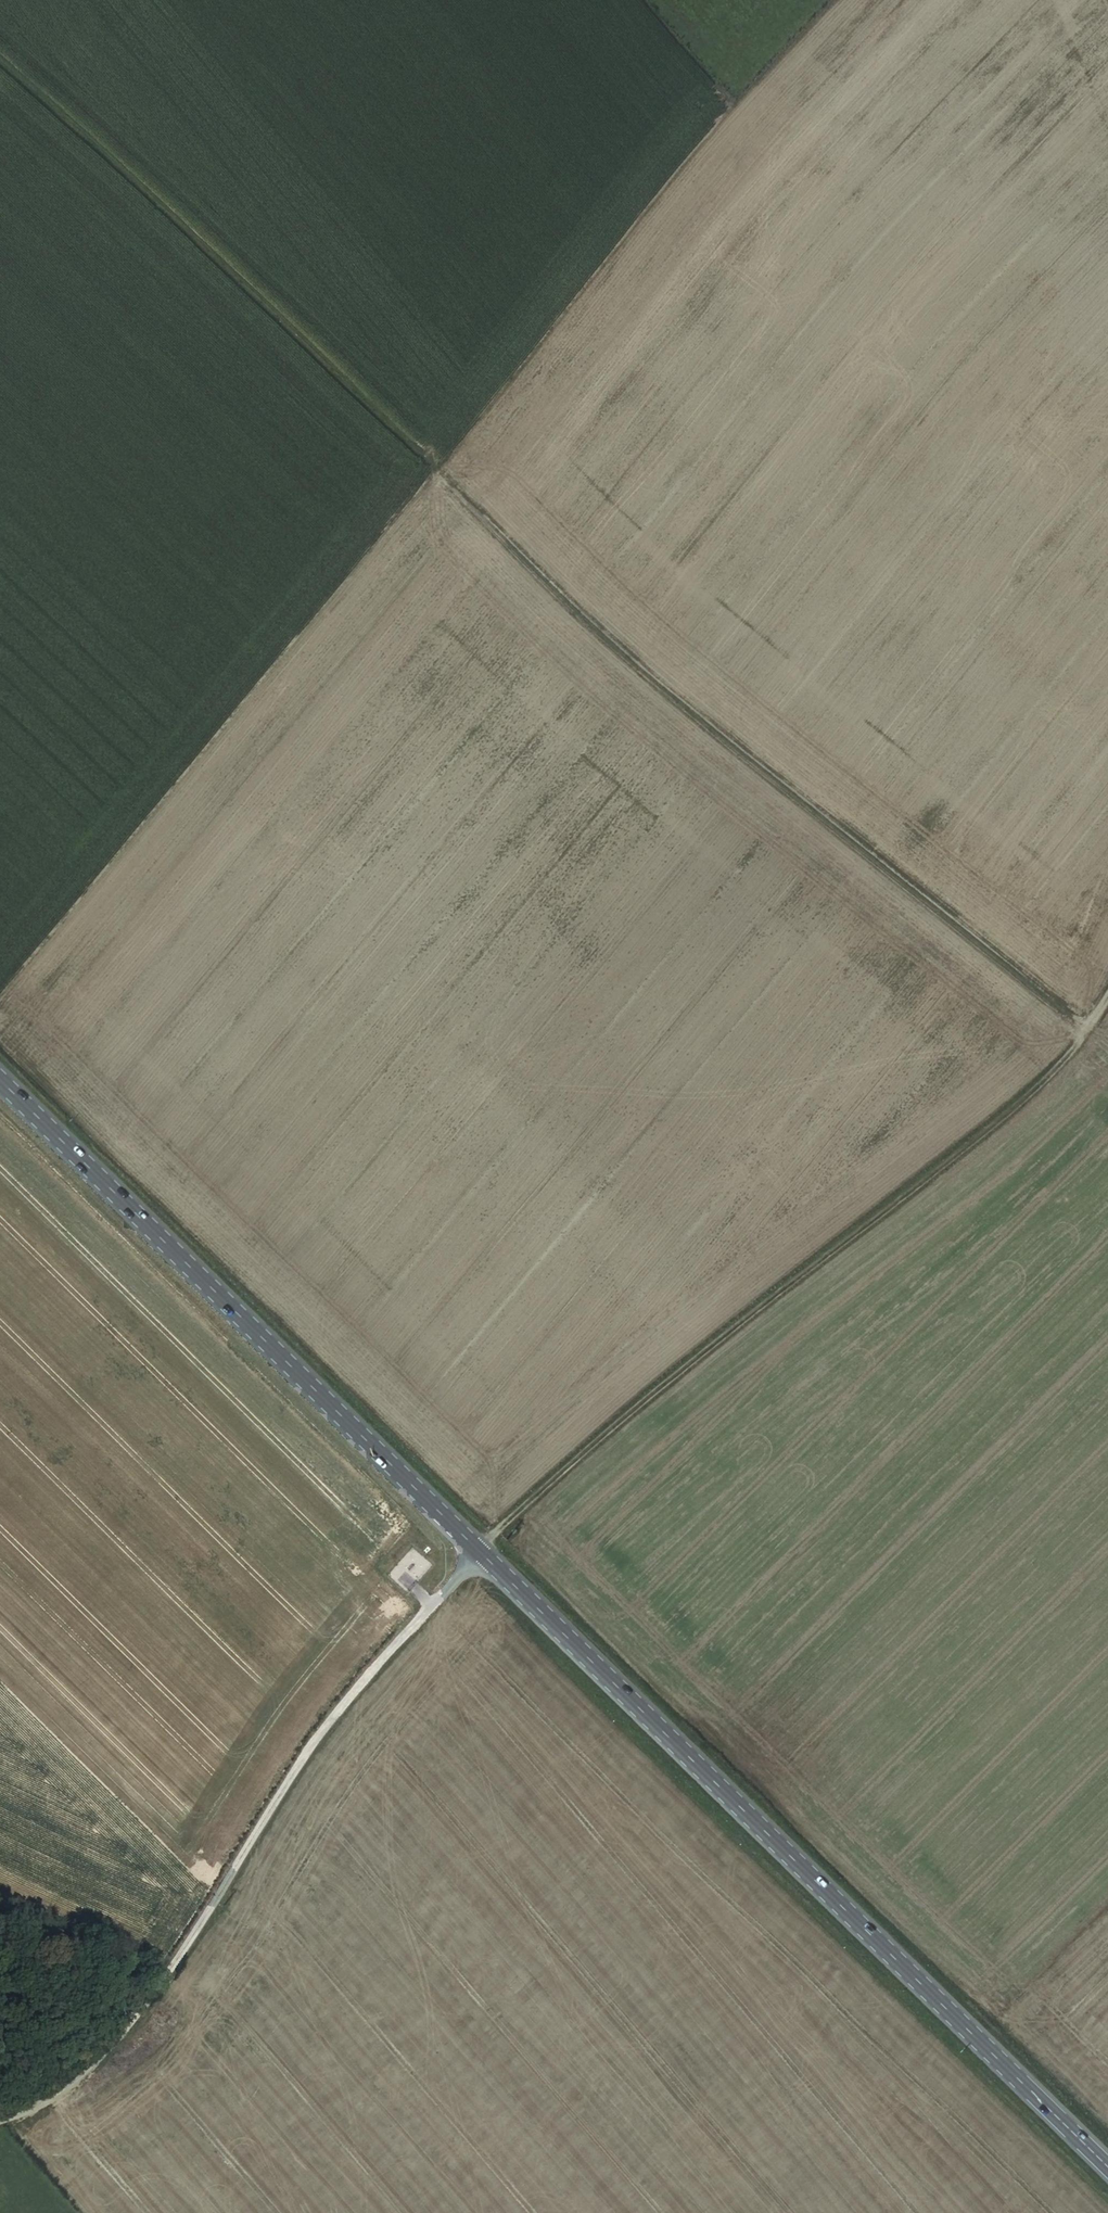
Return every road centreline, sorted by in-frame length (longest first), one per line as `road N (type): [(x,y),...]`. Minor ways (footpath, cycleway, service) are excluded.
road 1 (secondary): [(479,1557),(1107,2172)]
road 2 (track): [(473,1552),(678,1374),(970,1148),(1048,1079),(1107,998)]
road 3 (unclassified): [(479,1557),(310,1748),(187,1946),(101,2055),(63,2090),(0,2122)]
road 4 (secondary): [(0,1085),(479,1557)]

